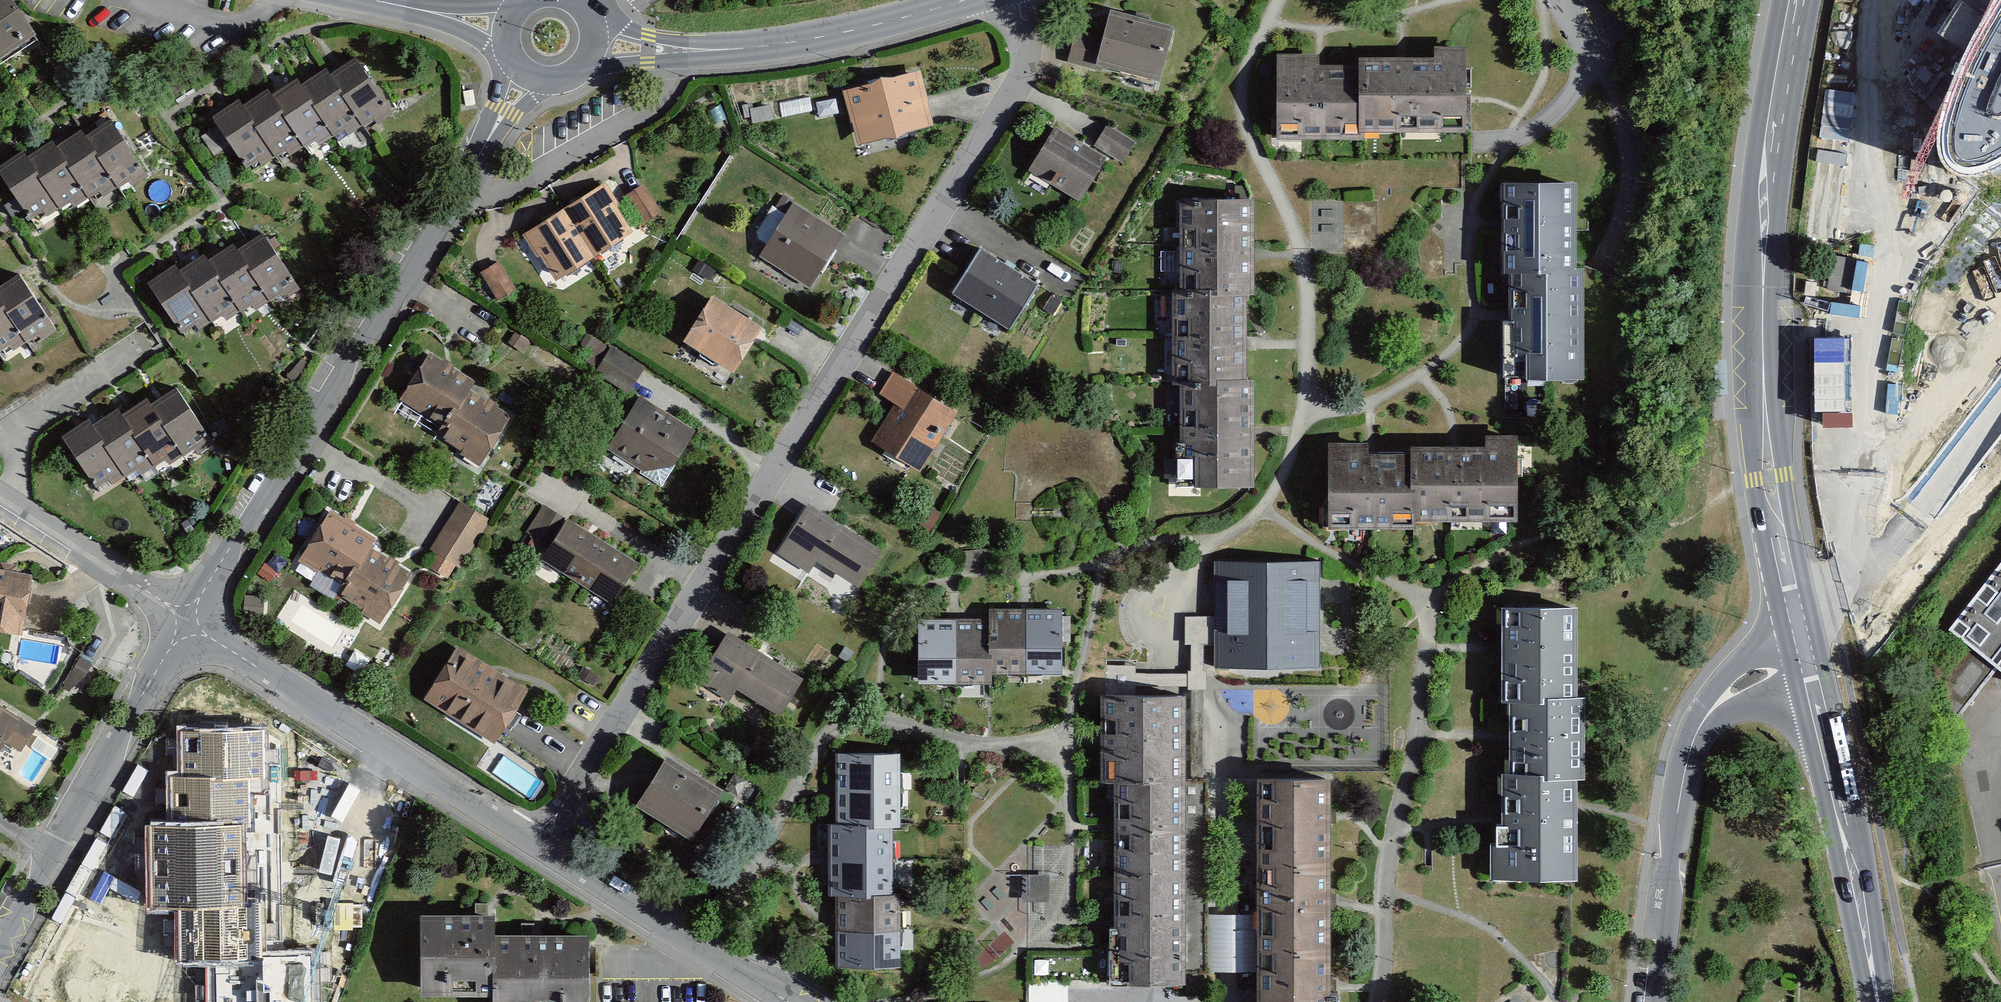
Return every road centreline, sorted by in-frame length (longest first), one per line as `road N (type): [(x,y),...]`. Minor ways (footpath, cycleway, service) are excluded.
road 1 (residential): [(523,837),(1023,71),(1020,0)]
road 2 (secondary): [(1797,0),(1769,178),(1763,362),(1769,478),(1808,663)]
road 3 (residential): [(525,71),(484,156),(185,621)]
road 4 (residential): [(1278,0),(1248,62),(1244,110),(1291,219),(1308,283),(1314,358),(1307,416),(1265,513)]
road 5 (residential): [(1808,663),(1730,692),(1692,744),(1657,1001)]
road 6 (residential): [(185,621),(523,837)]
road 7 (tertiary): [(596,47),(688,51),(840,33),(963,0)]
road 8 (secondary): [(1808,663),(1877,1001)]
road 9 (residential): [(523,837),(788,1001)]
road 10 (residential): [(185,621),(53,855)]
road 11 (residential): [(0,498),(185,621)]
road 12 (tertiary): [(375,0),(511,23)]

